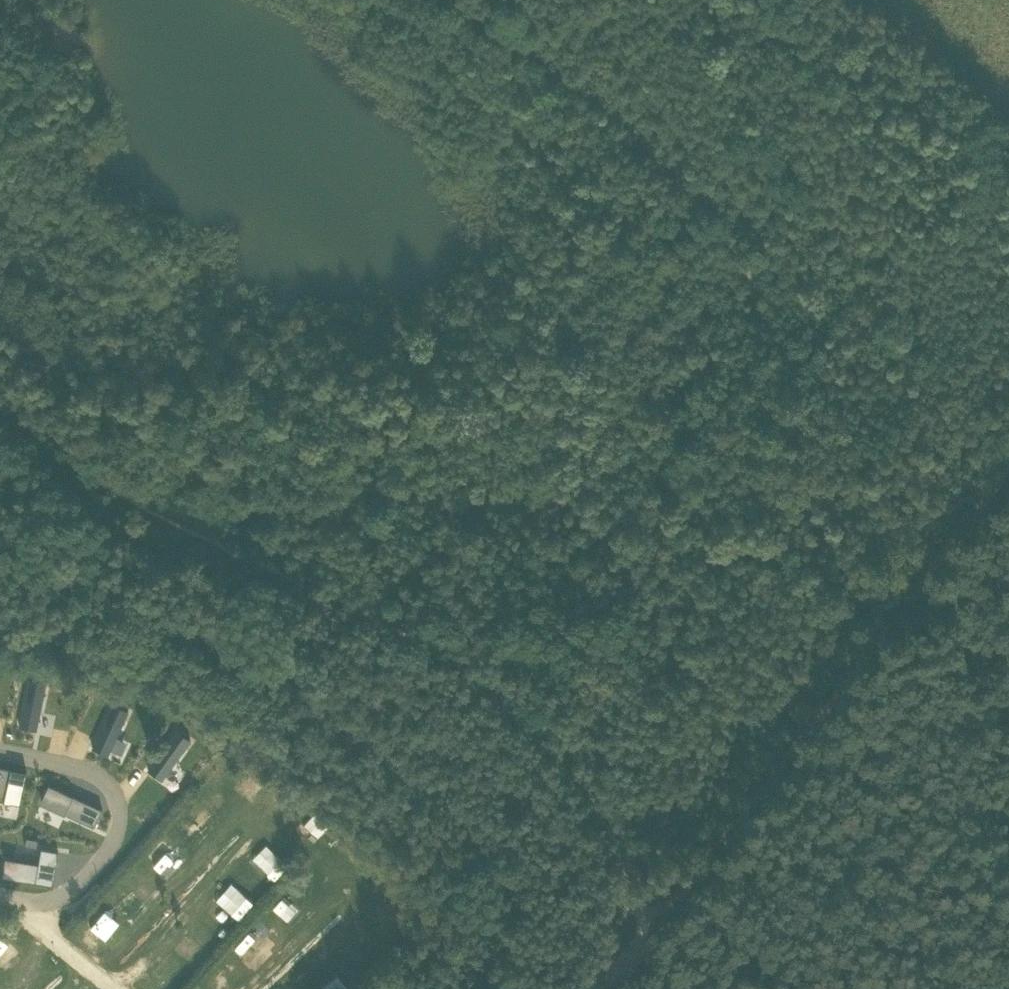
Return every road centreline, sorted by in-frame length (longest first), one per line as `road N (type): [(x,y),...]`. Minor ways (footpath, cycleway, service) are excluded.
road 1 (track): [(470,0),(584,79),(718,212),(746,274),(735,343),(710,396),(626,500),(595,531),(563,547),(453,542),(349,512),(285,505),(245,513),(214,543)]
road 2 (track): [(638,955),(1008,476)]
road 3 (track): [(32,0),(43,24),(42,61),(0,105)]

